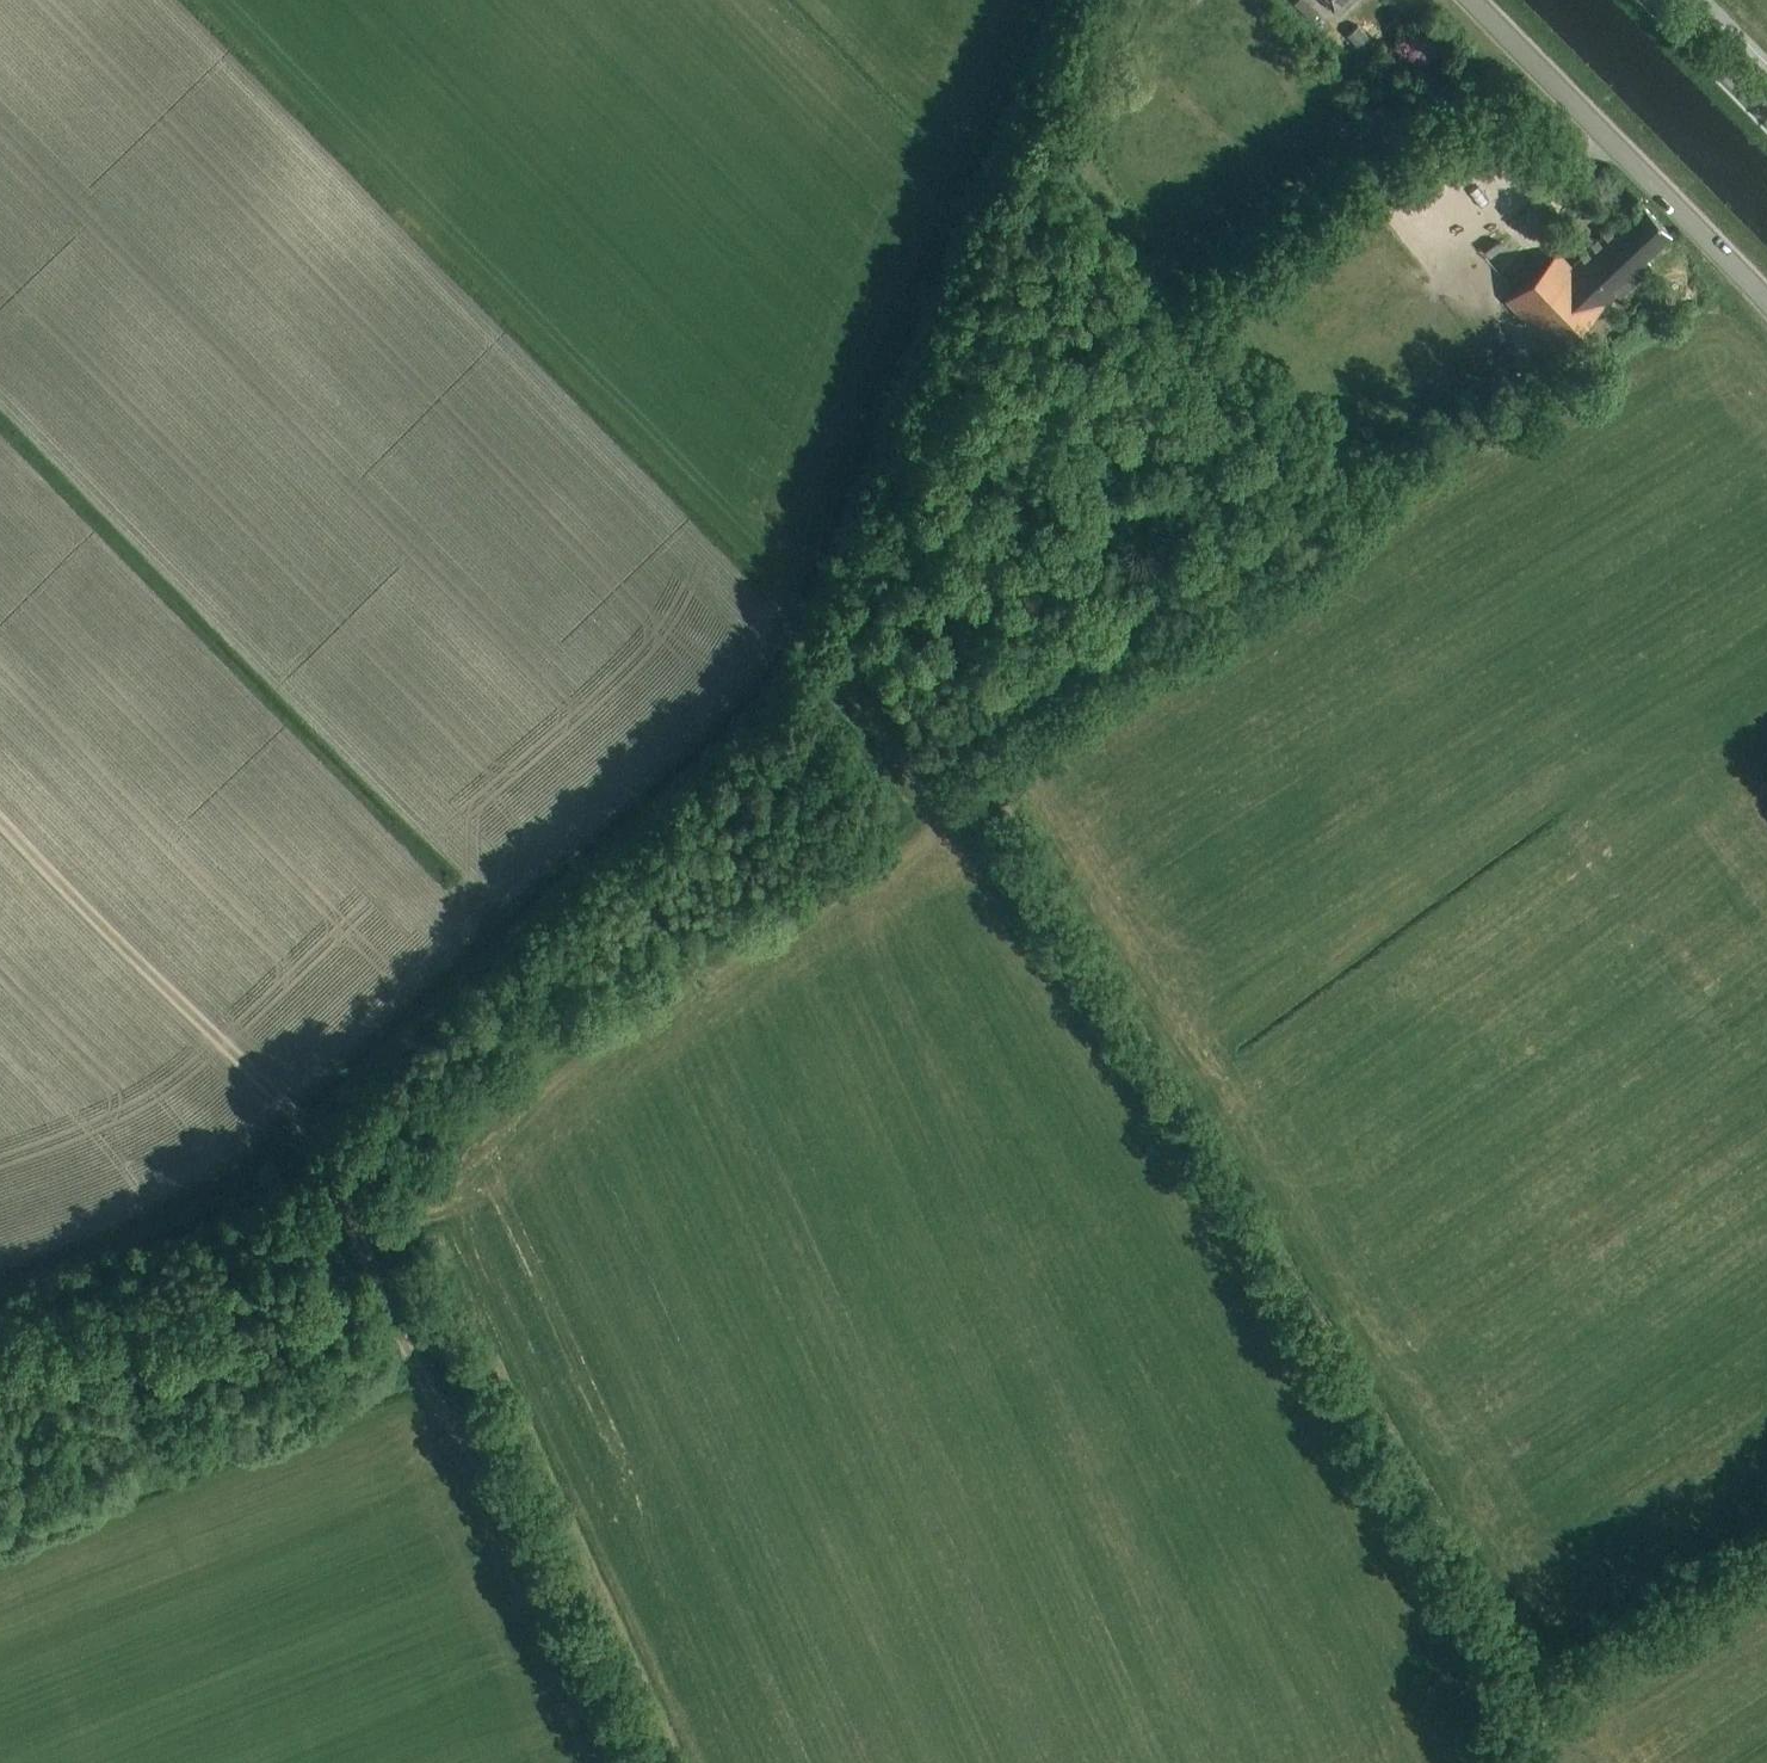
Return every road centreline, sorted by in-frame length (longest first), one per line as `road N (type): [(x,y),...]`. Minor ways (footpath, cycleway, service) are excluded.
road 1 (unclassified): [(1766,300),(1469,0)]
road 2 (secondary): [(1766,115),(1653,0)]

